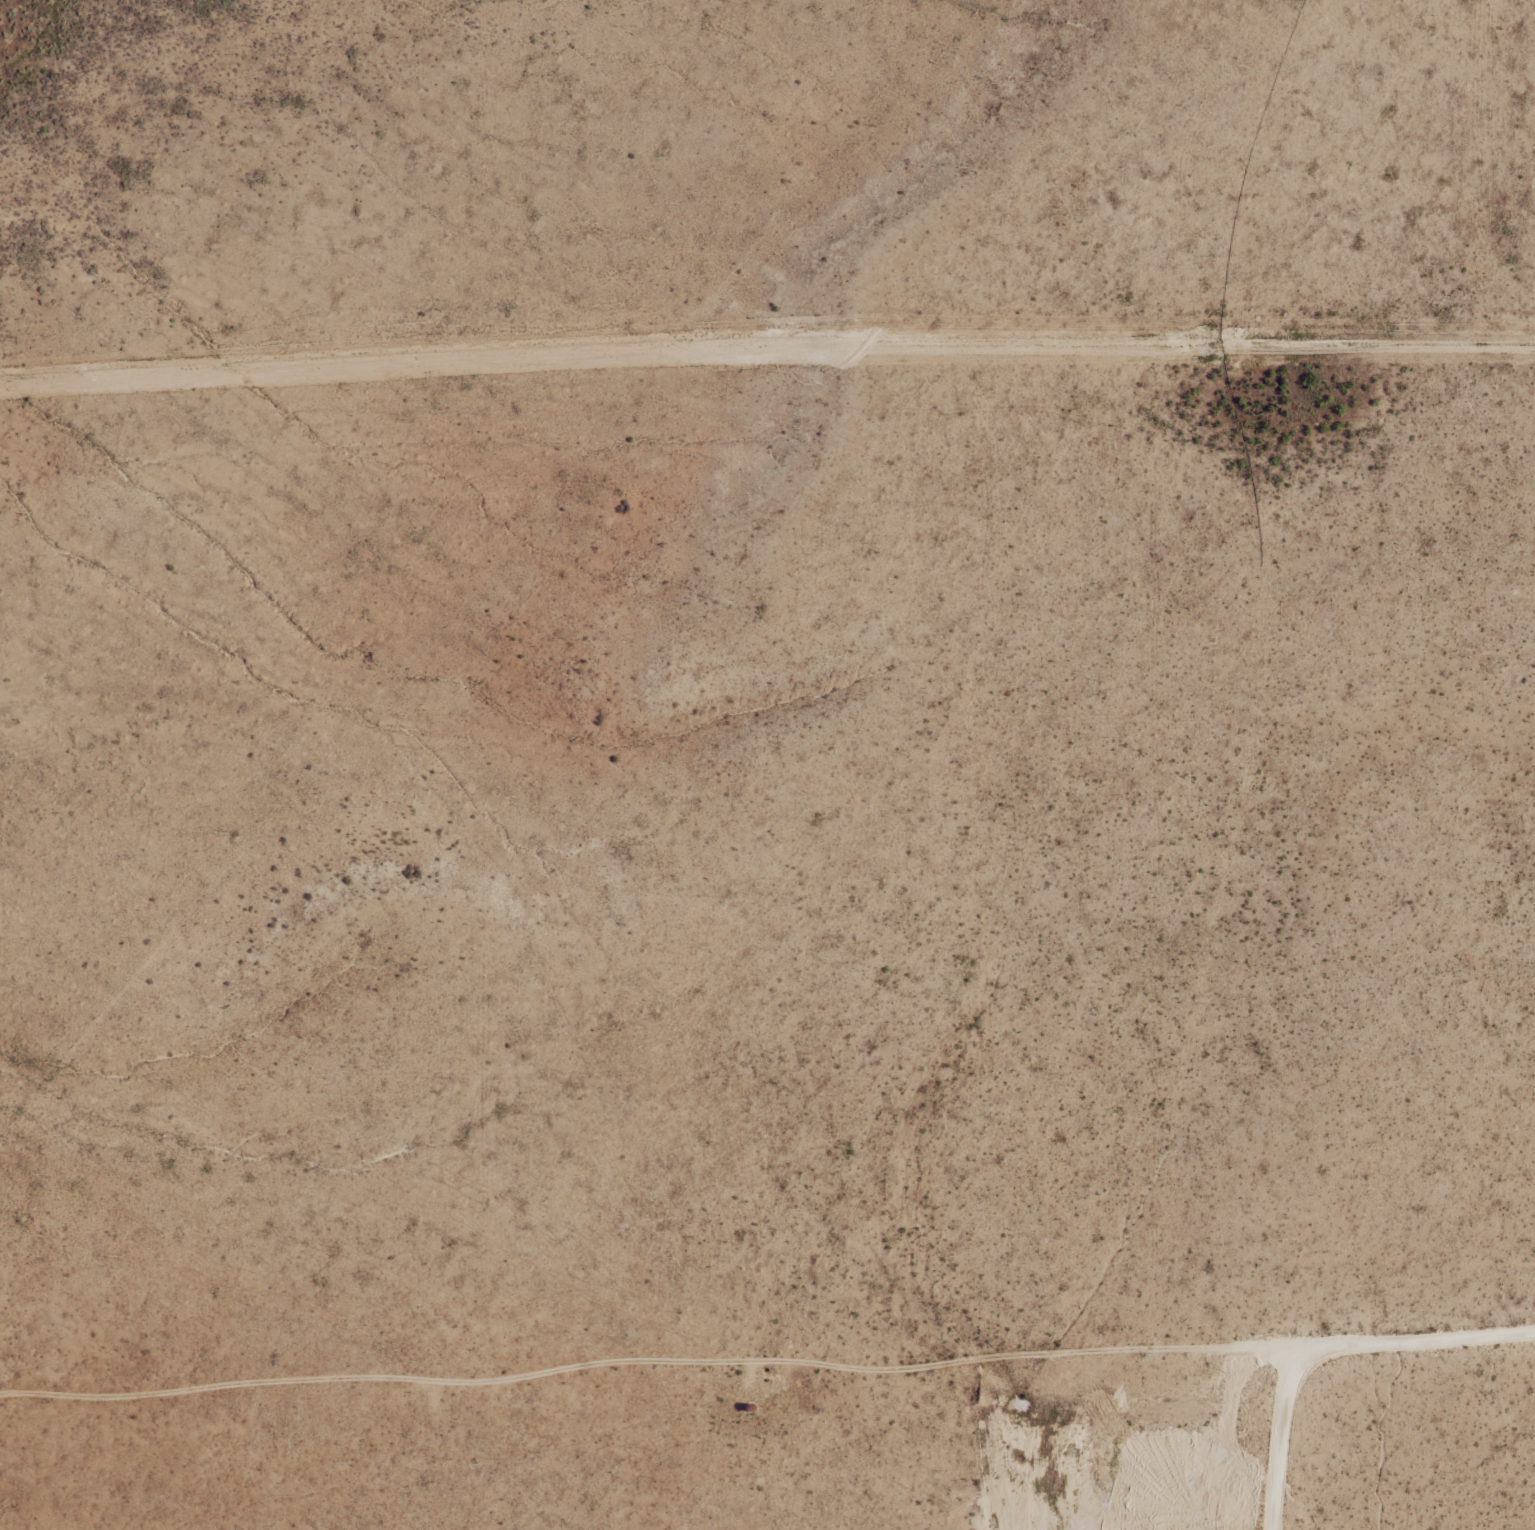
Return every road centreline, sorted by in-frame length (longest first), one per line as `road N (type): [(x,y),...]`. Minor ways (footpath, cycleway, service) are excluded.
road 1 (residential): [(1294,1353),(1534,1331)]
road 2 (residential): [(1294,1353),(1272,1529)]

